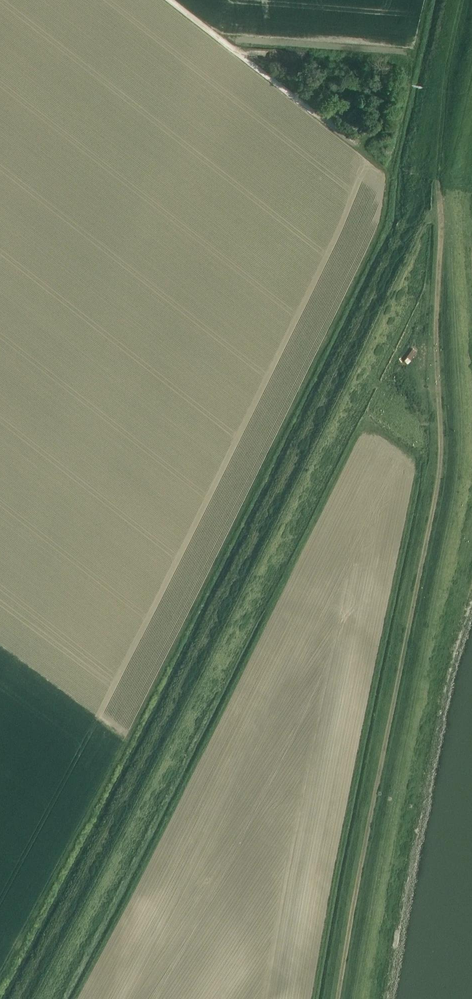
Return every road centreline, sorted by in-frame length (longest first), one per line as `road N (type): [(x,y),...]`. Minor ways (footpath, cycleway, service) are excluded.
road 1 (track): [(471,13),(439,195),(32,998)]
road 2 (track): [(339,998),(440,473),(439,195)]

